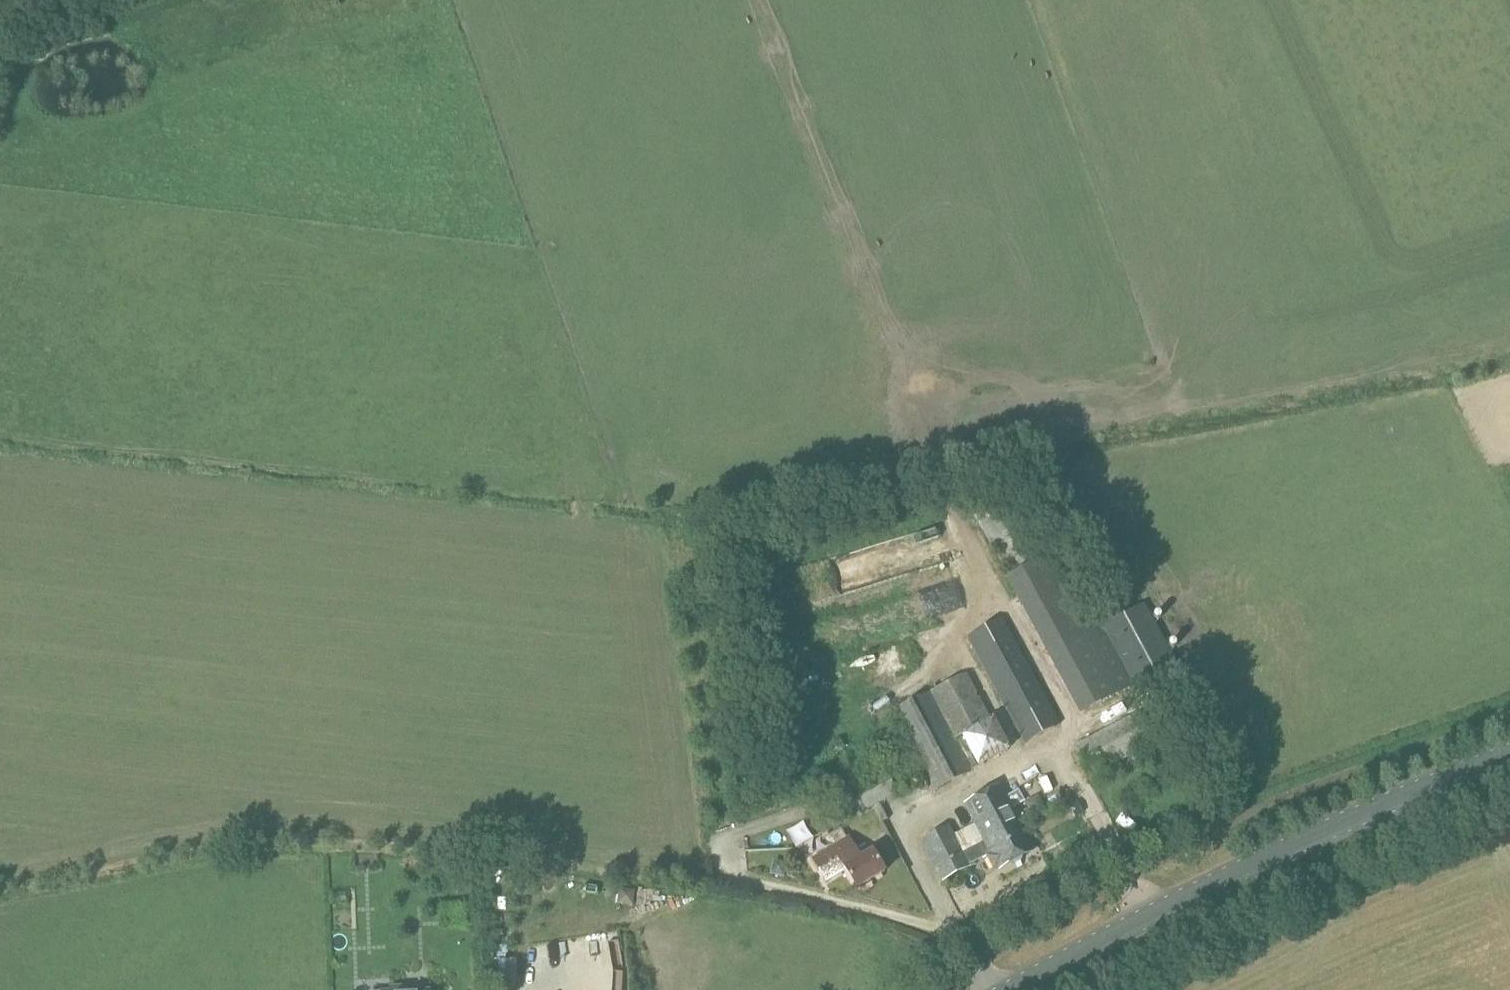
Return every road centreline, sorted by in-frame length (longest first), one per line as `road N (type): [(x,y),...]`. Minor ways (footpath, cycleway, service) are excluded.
road 1 (track): [(0,873),(295,826),(601,853),(725,873)]
road 2 (secondary): [(1010,989),(1267,857),(1509,753)]

